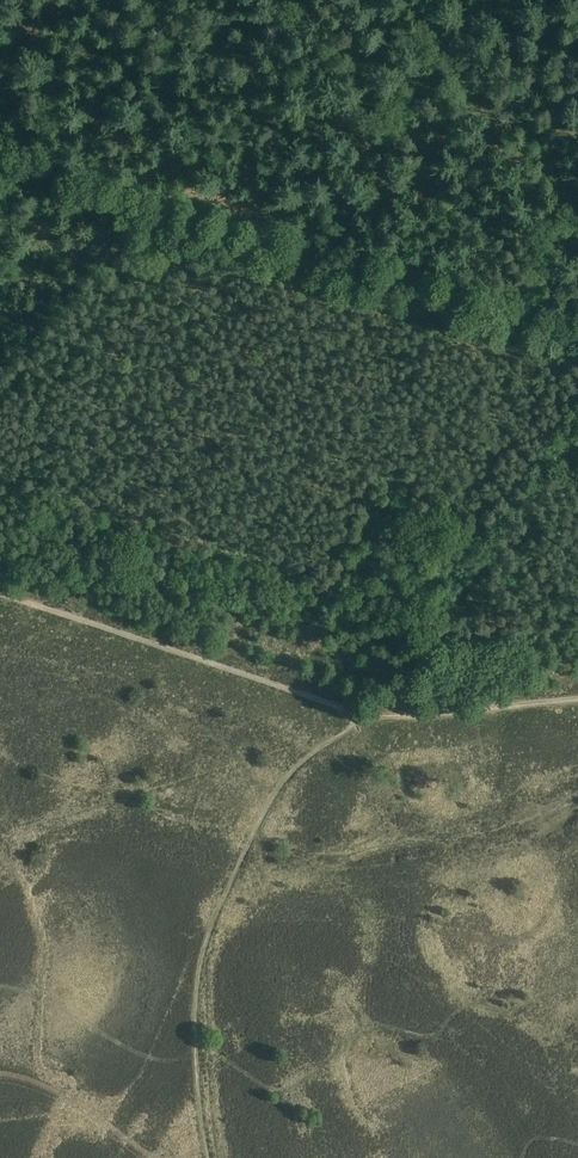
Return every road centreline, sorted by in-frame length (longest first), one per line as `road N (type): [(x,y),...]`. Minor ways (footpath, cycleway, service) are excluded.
road 1 (track): [(0,173),(577,338)]
road 2 (track): [(367,714),(0,593)]
road 3 (track): [(454,597),(577,422)]
road 4 (track): [(577,703),(367,714)]

